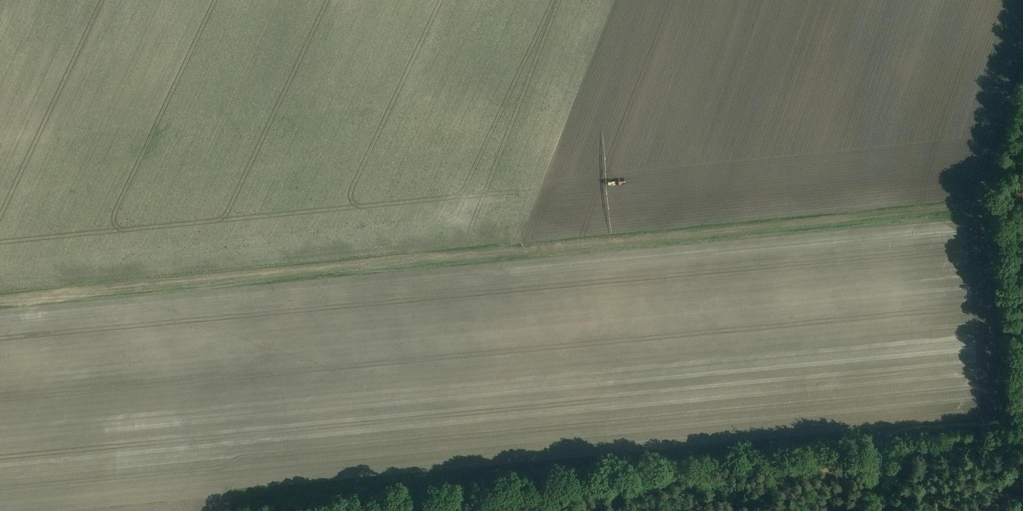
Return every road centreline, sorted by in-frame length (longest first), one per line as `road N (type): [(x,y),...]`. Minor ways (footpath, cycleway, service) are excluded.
road 1 (track): [(1022,196),(0,294)]
road 2 (track): [(489,475),(1018,421)]
road 3 (track): [(1018,421),(990,187),(1022,86)]
road 4 (track): [(241,510),(243,499),(489,475)]

